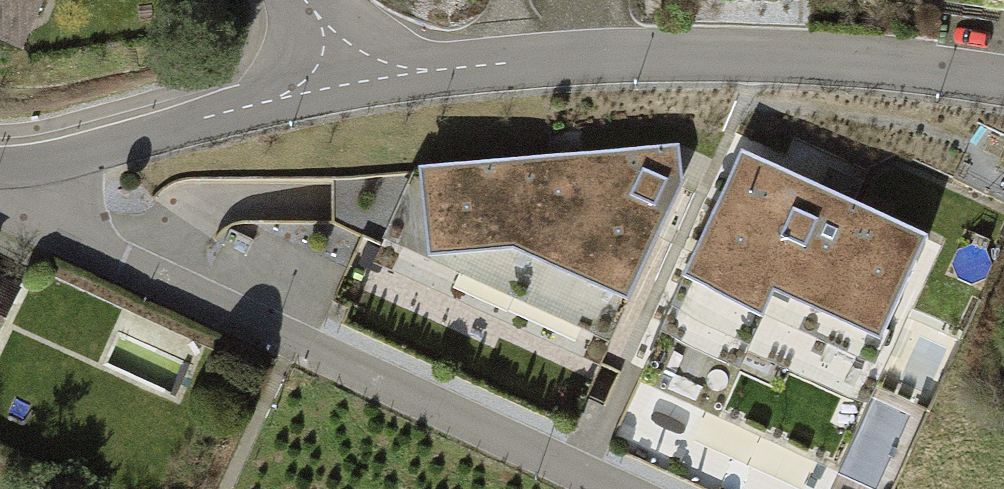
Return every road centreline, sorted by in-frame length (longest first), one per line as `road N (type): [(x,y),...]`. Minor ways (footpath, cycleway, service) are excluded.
road 1 (residential): [(616,488),(87,247),(3,167)]
road 2 (residential): [(344,81),(678,50),(811,53),(1003,74)]
road 3 (residential): [(3,167),(58,160),(344,81)]

